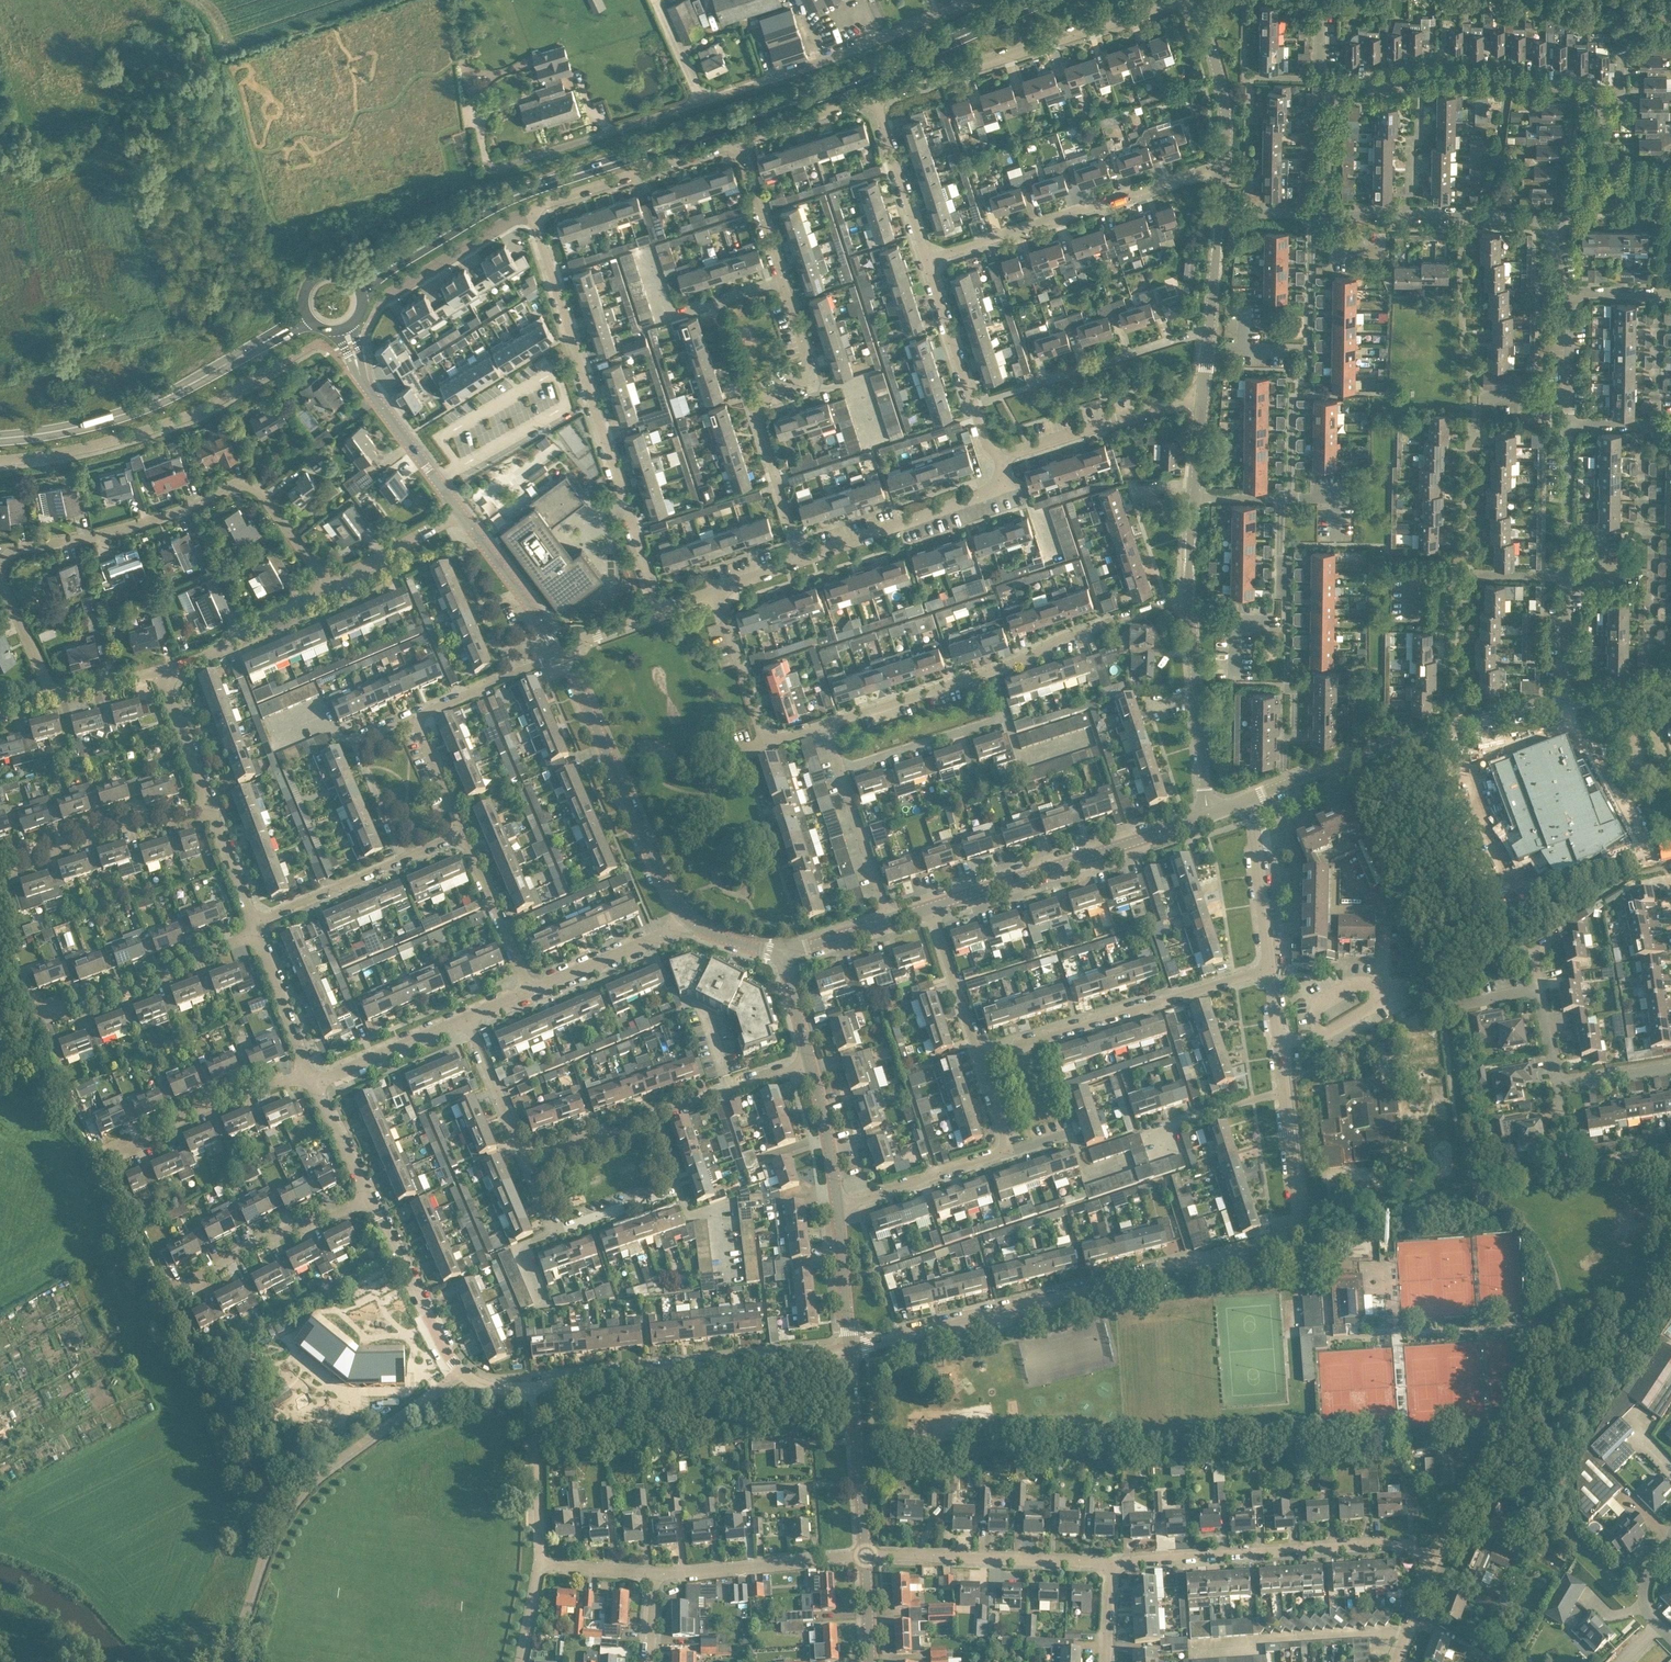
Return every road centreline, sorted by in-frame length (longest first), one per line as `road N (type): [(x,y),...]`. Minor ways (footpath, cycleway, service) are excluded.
road 1 (tertiary): [(391,265),(519,194),(882,71),(1042,0)]
road 2 (residential): [(850,1349),(1283,1239),(1298,1207),(1285,1090)]
road 3 (residential): [(54,698),(0,577),(6,557),(19,548),(133,526),(241,484),(264,497),(329,586)]
road 4 (unclassified): [(970,0),(796,69),(490,170)]
road 5 (residential): [(531,216),(661,611)]
road 6 (residential): [(1250,799),(1333,764),(1565,700)]
road 7 (residential): [(1433,1559),(1384,1544),(1112,1563)]
road 8 (residential): [(876,98),(1179,0)]
road 9 (residential): [(850,1349),(535,1386)]
road 10 (residential): [(927,259),(1225,166)]
road 11 (residential): [(979,1058),(1270,968)]
road 12 (residential): [(1324,214),(1335,85),(1443,69),(1508,80)]
road 13 (residential): [(691,923),(661,881),(565,652)]
road 14 (tertiary): [(0,438),(136,409),(275,335)]
road 15 (residential): [(0,459),(99,443),(173,420),(275,365)]
road 16 (residential): [(931,906),(1208,815)]
road 17 (residential): [(524,1158),(548,1216),(563,1230),(680,1188),(655,1115)]
road 18 (residential): [(463,833),(421,719),(565,652)]
road 19 (residential): [(1275,1006),(1382,982),(1422,984),(1459,1005),(1539,988)]
road 20 (residential): [(535,1386),(491,1387),(460,1371),(369,1199)]
road 21 (residential): [(866,1556),(1112,1563)]
road 22 (residential): [(803,560),(989,492),(999,483),(1002,456)]
road 23 (residential): [(42,1013),(123,996),(256,934)]
road 24 (residential): [(253,924),(463,833)]
road 25 (residential): [(531,216),(543,204),(738,141)]
road 26 (residential): [(840,770),(1006,717),(992,672)]
road 27 (residential): [(1208,815),(1190,596)]
road 28 (residential): [(866,1556),(653,1573)]
road 29 (residential): [(1002,456),(986,441),(927,259)]
road 30 (residential): [(992,672),(1059,640),(1190,596)]
road 31 (residential): [(1002,456),(1203,391)]
road 32 (residential): [(9,865),(110,825),(211,810)]
road 33 (residential): [(116,1153),(238,1093),(309,1077)]
road 34 (residential): [(866,1556),(850,1349)]
road 35 (residential): [(190,1287),(246,1248),(369,1199)]
road 36 (residential): [(754,409),(714,301),(782,279)]
road 37 (residential): [(169,682),(329,586)]
road 38 (residential): [(837,1207),(1008,1151)]
road 39 (residential): [(1203,391),(1221,212)]
road 40 (residential): [(540,1564),(535,1386)]
road 41 (residential): [(825,725),(992,672)]
road 42 (residential): [(530,991),(691,923)]
road 43 (residential): [(530,991),(463,833)]
road 44 (residential): [(1225,166),(1220,81),(1194,0)]
road 45 (residential): [(1270,968),(1250,799)]
road 46 (residential): [(460,511),(361,374)]
road 47 (residential): [(927,259),(876,98)]
road 48 (residential): [(312,1084),(467,1018)]
road 49 (residential): [(562,645),(460,511)]
road 50 (residential): [(386,296),(513,218),(531,216)]
road 51 (residential): [(1490,217),(1324,214)]
road 52 (residential): [(811,1064),(655,1115)]
road 53 (residential): [(764,743),(716,591)]
road 54 (residential): [(979,1058),(931,906)]
road 55 (residential): [(803,560),(754,409)]
road 56 (residential): [(888,921),(840,770)]
road 57 (residential): [(754,409),(807,361),(782,279)]
road 58 (residential): [(309,1077),(256,934)]
road 59 (residential): [(524,1158),(467,1018)]
road 60 (residential): [(329,586),(460,511)]
road 61 (residential): [(1567,572),(1568,424)]
road 62 (residential): [(837,1207),(811,1064)]
road 63 (residential): [(782,279),(738,141)]
road 64 (residential): [(738,141),(876,98)]
road 65 (residential): [(1148,1134),(1285,1090)]
road 66 (residential): [(850,1349),(837,1207)]
road 67 (residential): [(1490,217),(1508,80)]
road 68 (residential): [(655,1115),(524,1158)]
road 69 (residential): [(211,810),(169,682)]
road 70 (residential): [(1568,424),(1567,292)]
road 71 (residential): [(369,1199),(312,1084)]
road 72 (residential): [(1565,700),(1567,572)]
road 73 (residential): [(1444,582),(1567,572)]
road 74 (residential): [(253,924),(211,810)]

